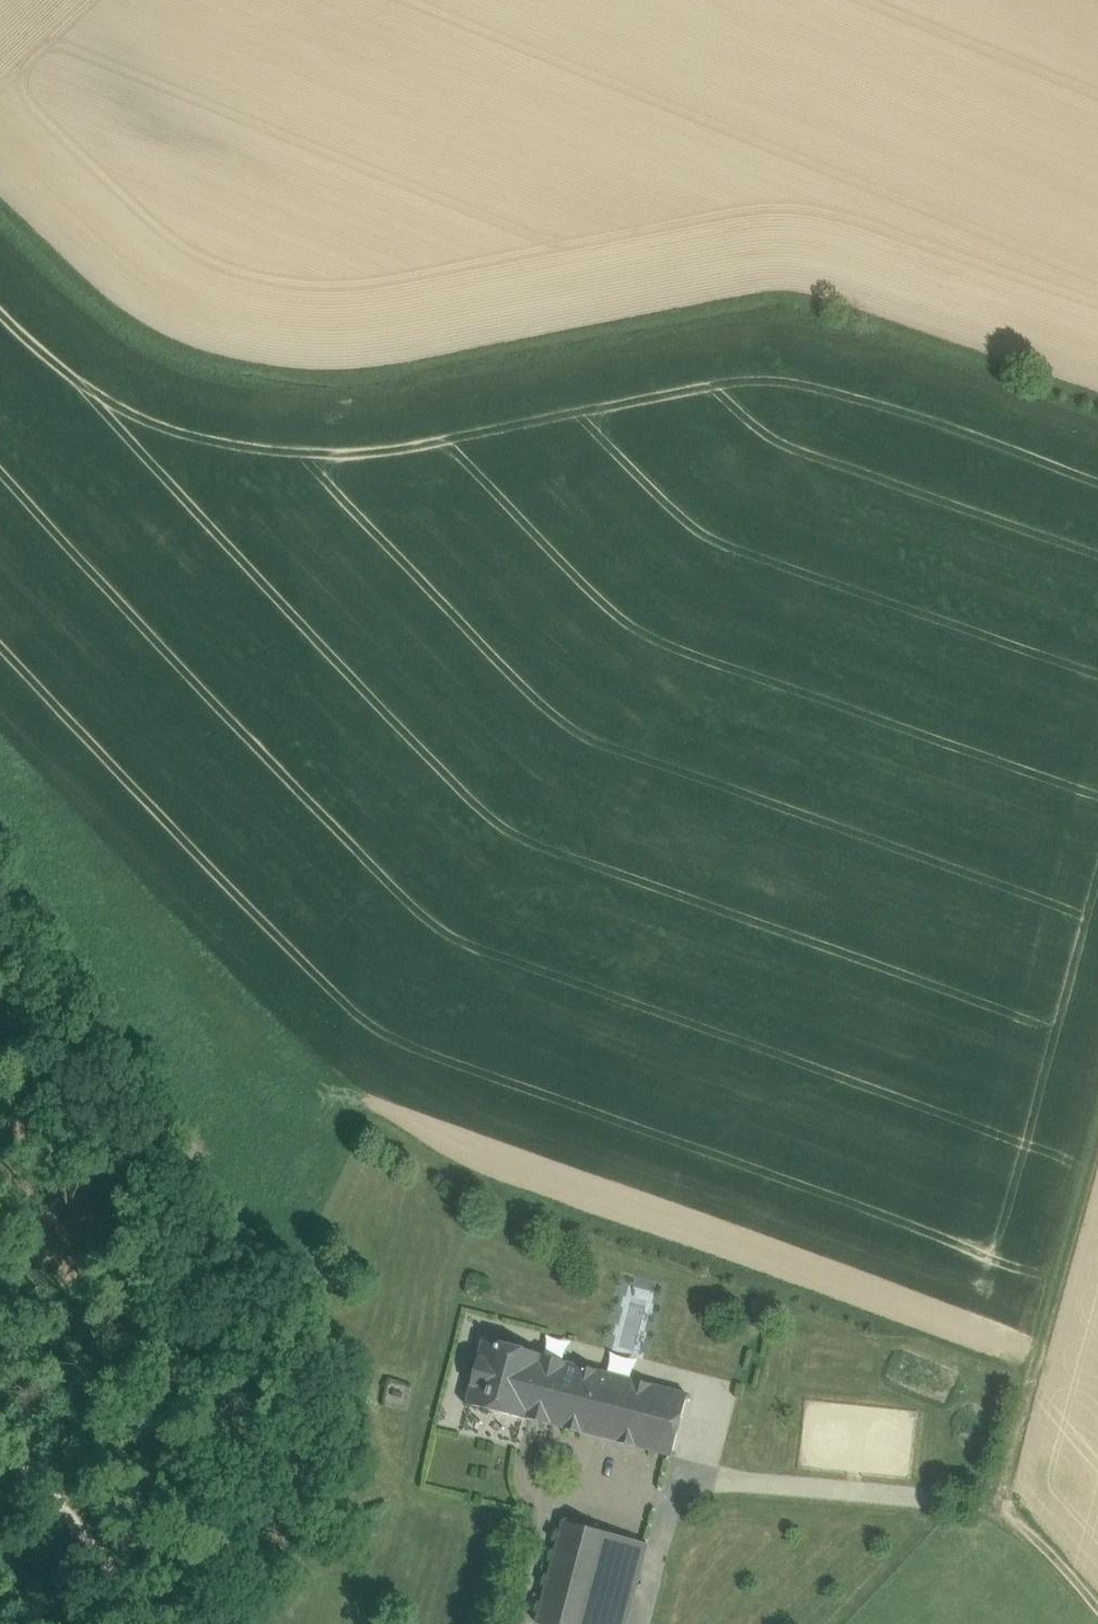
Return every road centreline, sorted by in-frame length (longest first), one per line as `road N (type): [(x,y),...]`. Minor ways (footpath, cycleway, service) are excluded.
road 1 (track): [(1097,1600),(1032,1522),(946,1498),(720,1477)]
road 2 (track): [(1097,1171),(1005,1514)]
road 3 (track): [(171,1623),(0,1429)]

